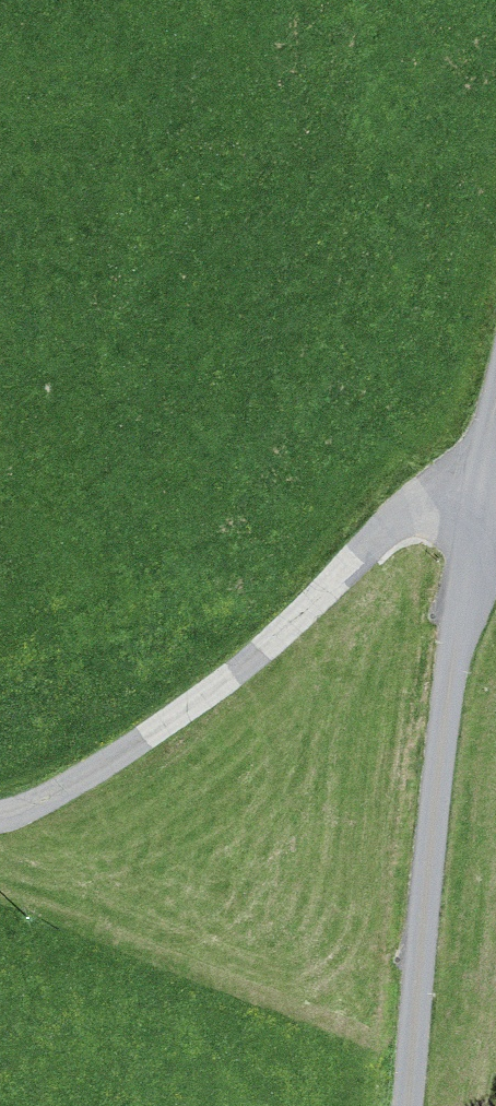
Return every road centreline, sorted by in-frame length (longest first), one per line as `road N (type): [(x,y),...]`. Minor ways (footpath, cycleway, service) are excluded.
road 1 (unclassified): [(407,1105),(427,870),(475,489),(495,405)]
road 2 (track): [(475,489),(426,495),(54,800),(0,815)]

